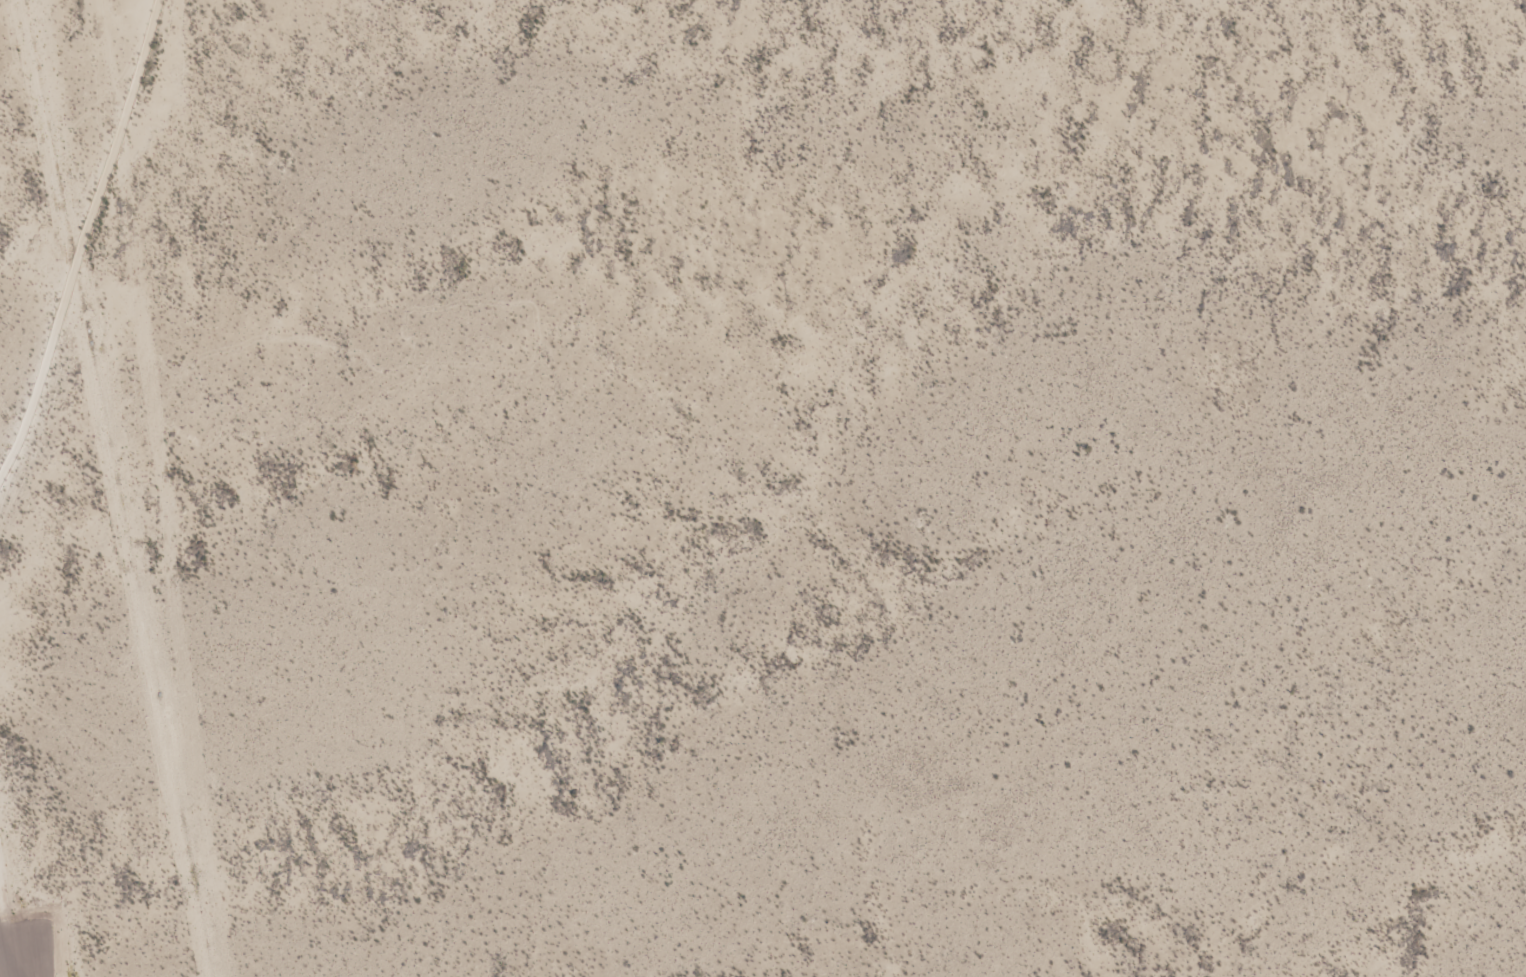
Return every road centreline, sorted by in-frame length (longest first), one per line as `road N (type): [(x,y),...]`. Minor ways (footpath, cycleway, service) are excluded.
road 1 (track): [(108,0),(0,308)]

